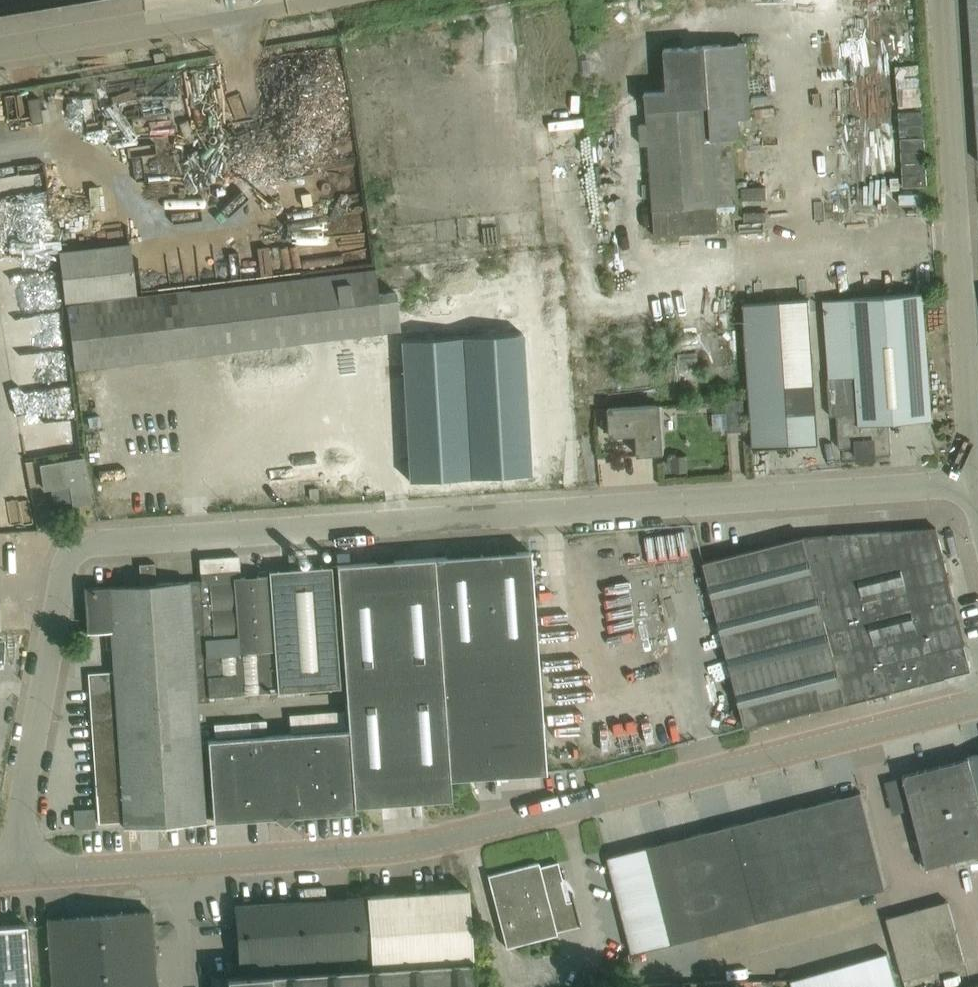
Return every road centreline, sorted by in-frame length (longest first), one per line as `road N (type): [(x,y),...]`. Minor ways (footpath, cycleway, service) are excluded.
road 1 (unclassified): [(6,875),(56,581),(72,548),(976,485)]
road 2 (tertiary): [(977,706),(413,849),(6,875)]
road 3 (unclassified): [(976,485),(942,0)]
road 4 (unclassified): [(0,50),(299,0)]

